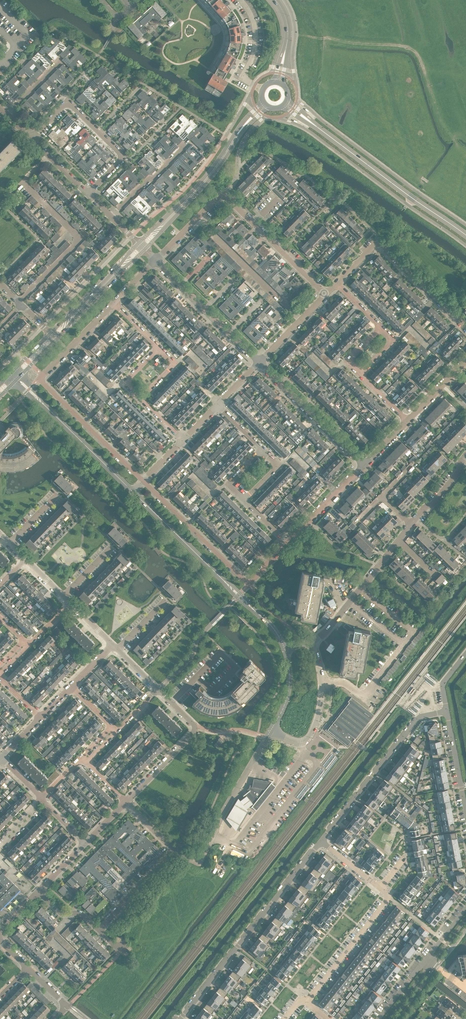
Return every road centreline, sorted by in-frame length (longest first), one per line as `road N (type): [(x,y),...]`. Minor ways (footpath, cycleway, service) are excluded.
road 1 (residential): [(144,483),(40,381),(115,304)]
road 2 (track): [(461,149),(408,47),(288,34)]
road 3 (residential): [(181,1018),(322,841)]
road 4 (secondary): [(465,236),(286,104)]
road 5 (tertiary): [(285,650),(277,632),(134,492)]
road 6 (residential): [(18,303),(80,238),(23,182),(49,157)]
road 7 (secondary): [(140,246),(265,104)]
road 8 (residential): [(322,841),(420,717),(447,713)]
road 9 (residential): [(88,194),(123,159),(68,103),(31,139)]
road 10 (tertiary): [(134,492),(15,376)]
road 11 (unclassified): [(126,802),(196,729),(158,691)]
road 12 (unclassified): [(364,464),(259,361)]
road 13 (residential): [(380,884),(389,898),(309,1000)]
road 14 (residential): [(248,584),(144,483)]
road 15 (unclassified): [(307,644),(400,540)]
road 16 (residential): [(465,911),(380,1018)]
road 17 (secondary): [(54,337),(140,246)]
road 18 (residential): [(388,1018),(465,921)]
road 19 (tertiary): [(210,837),(271,731)]

